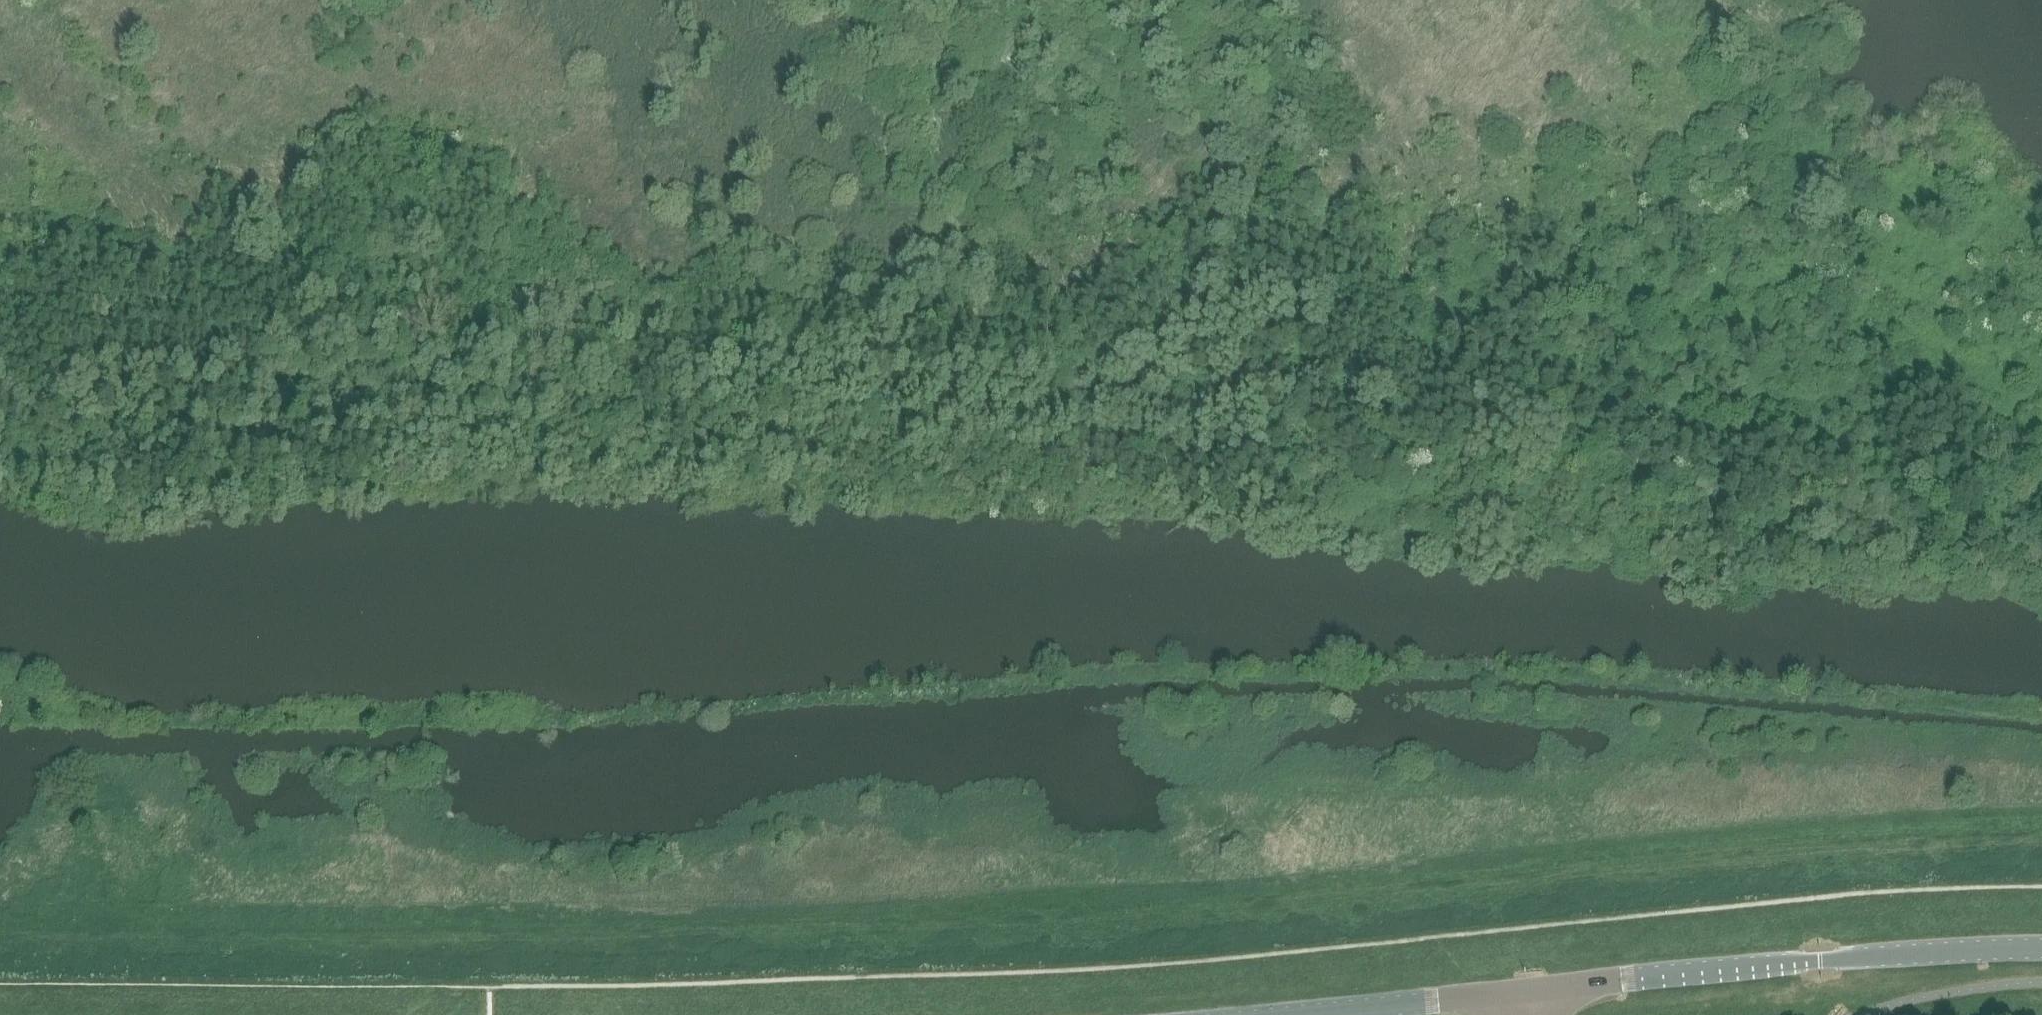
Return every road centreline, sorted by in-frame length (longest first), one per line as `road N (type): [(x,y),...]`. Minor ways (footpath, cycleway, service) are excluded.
road 1 (tertiary): [(1533,992),(2041,951)]
road 2 (tertiary): [(1310,1014),(1533,992)]

